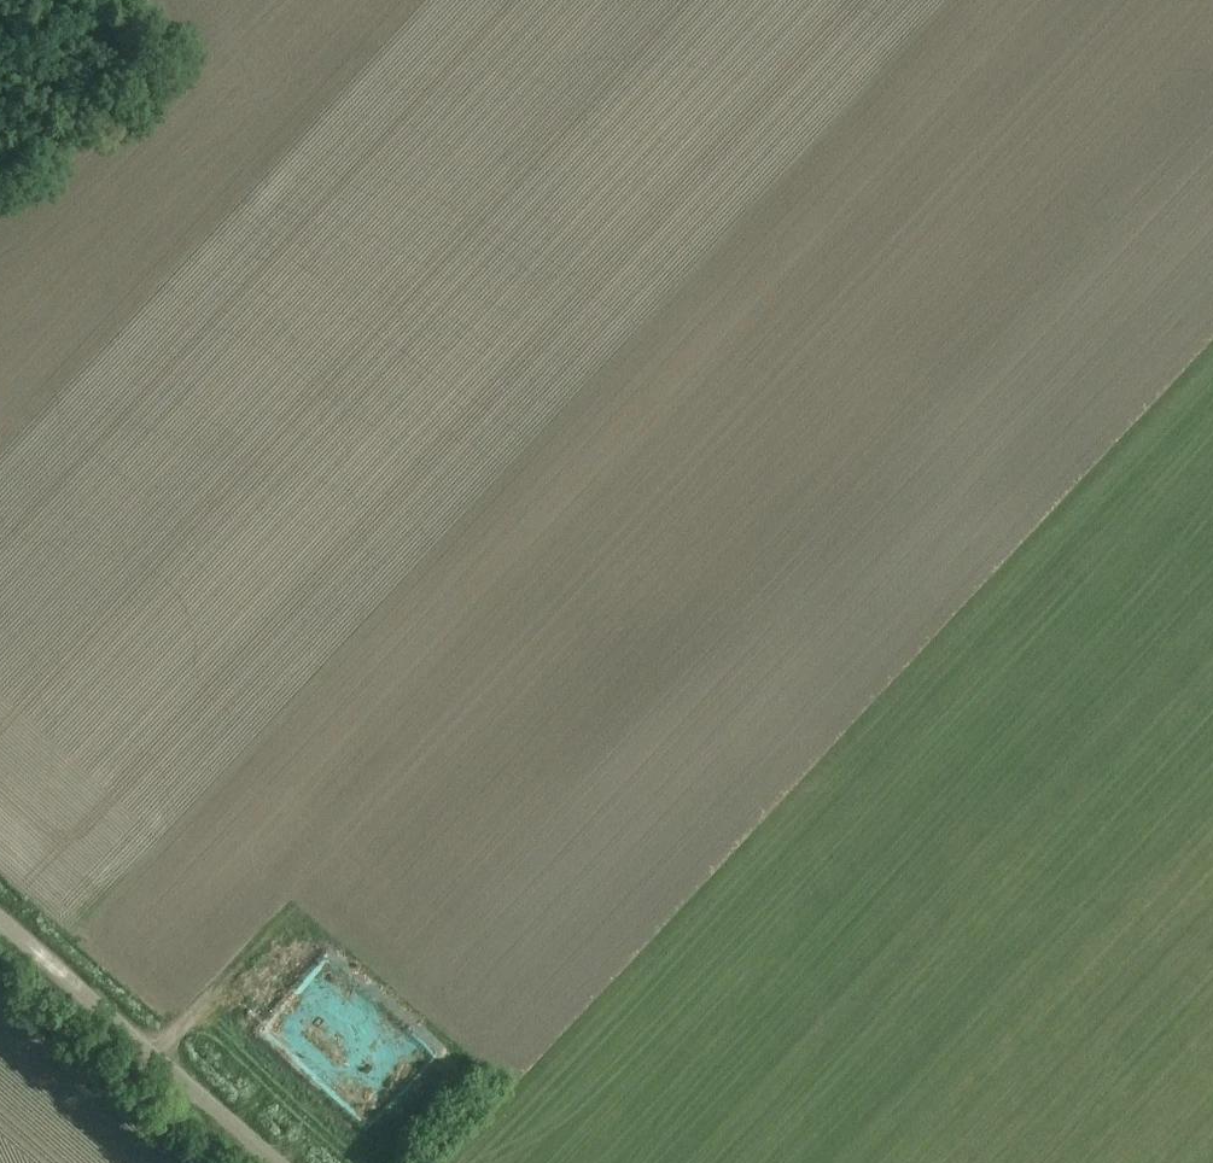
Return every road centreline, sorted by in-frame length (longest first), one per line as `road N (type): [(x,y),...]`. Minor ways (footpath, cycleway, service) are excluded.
road 1 (unclassified): [(287,1162),(0,908)]

